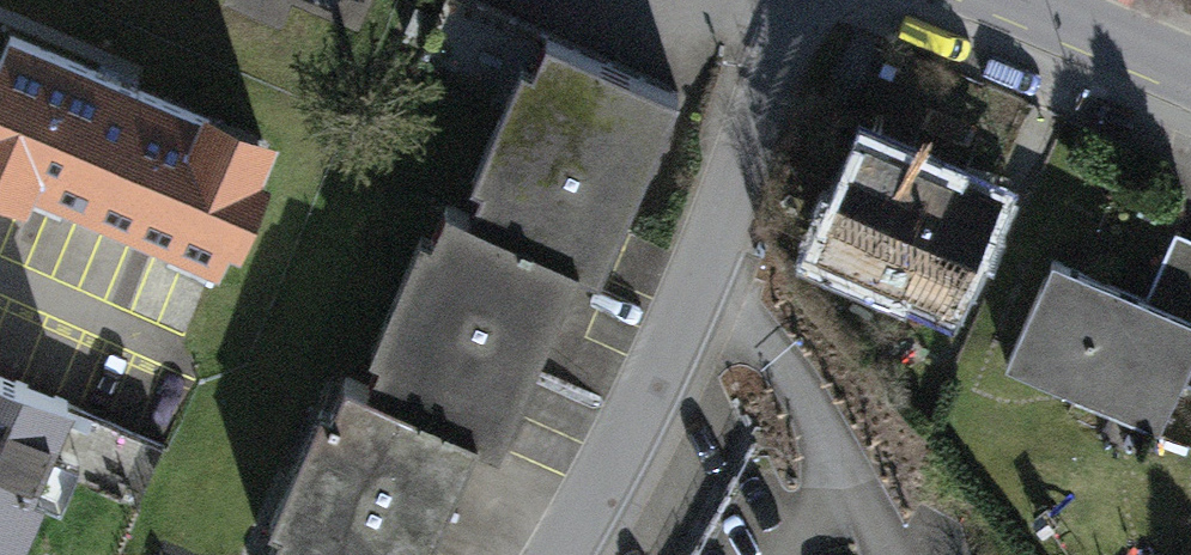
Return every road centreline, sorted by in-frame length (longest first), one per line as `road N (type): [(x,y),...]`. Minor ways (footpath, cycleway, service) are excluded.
road 1 (residential): [(809,0),(703,293),(552,554)]
road 2 (tertiary): [(1190,67),(1035,0)]

